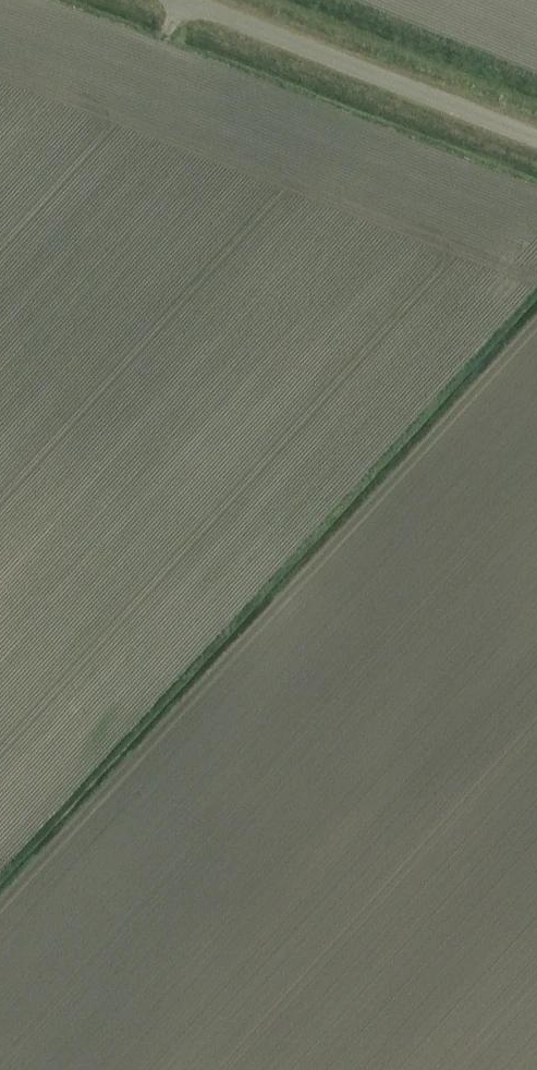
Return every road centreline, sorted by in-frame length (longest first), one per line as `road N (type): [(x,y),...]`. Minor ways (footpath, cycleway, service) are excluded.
road 1 (unclassified): [(536,137),(180,0)]

